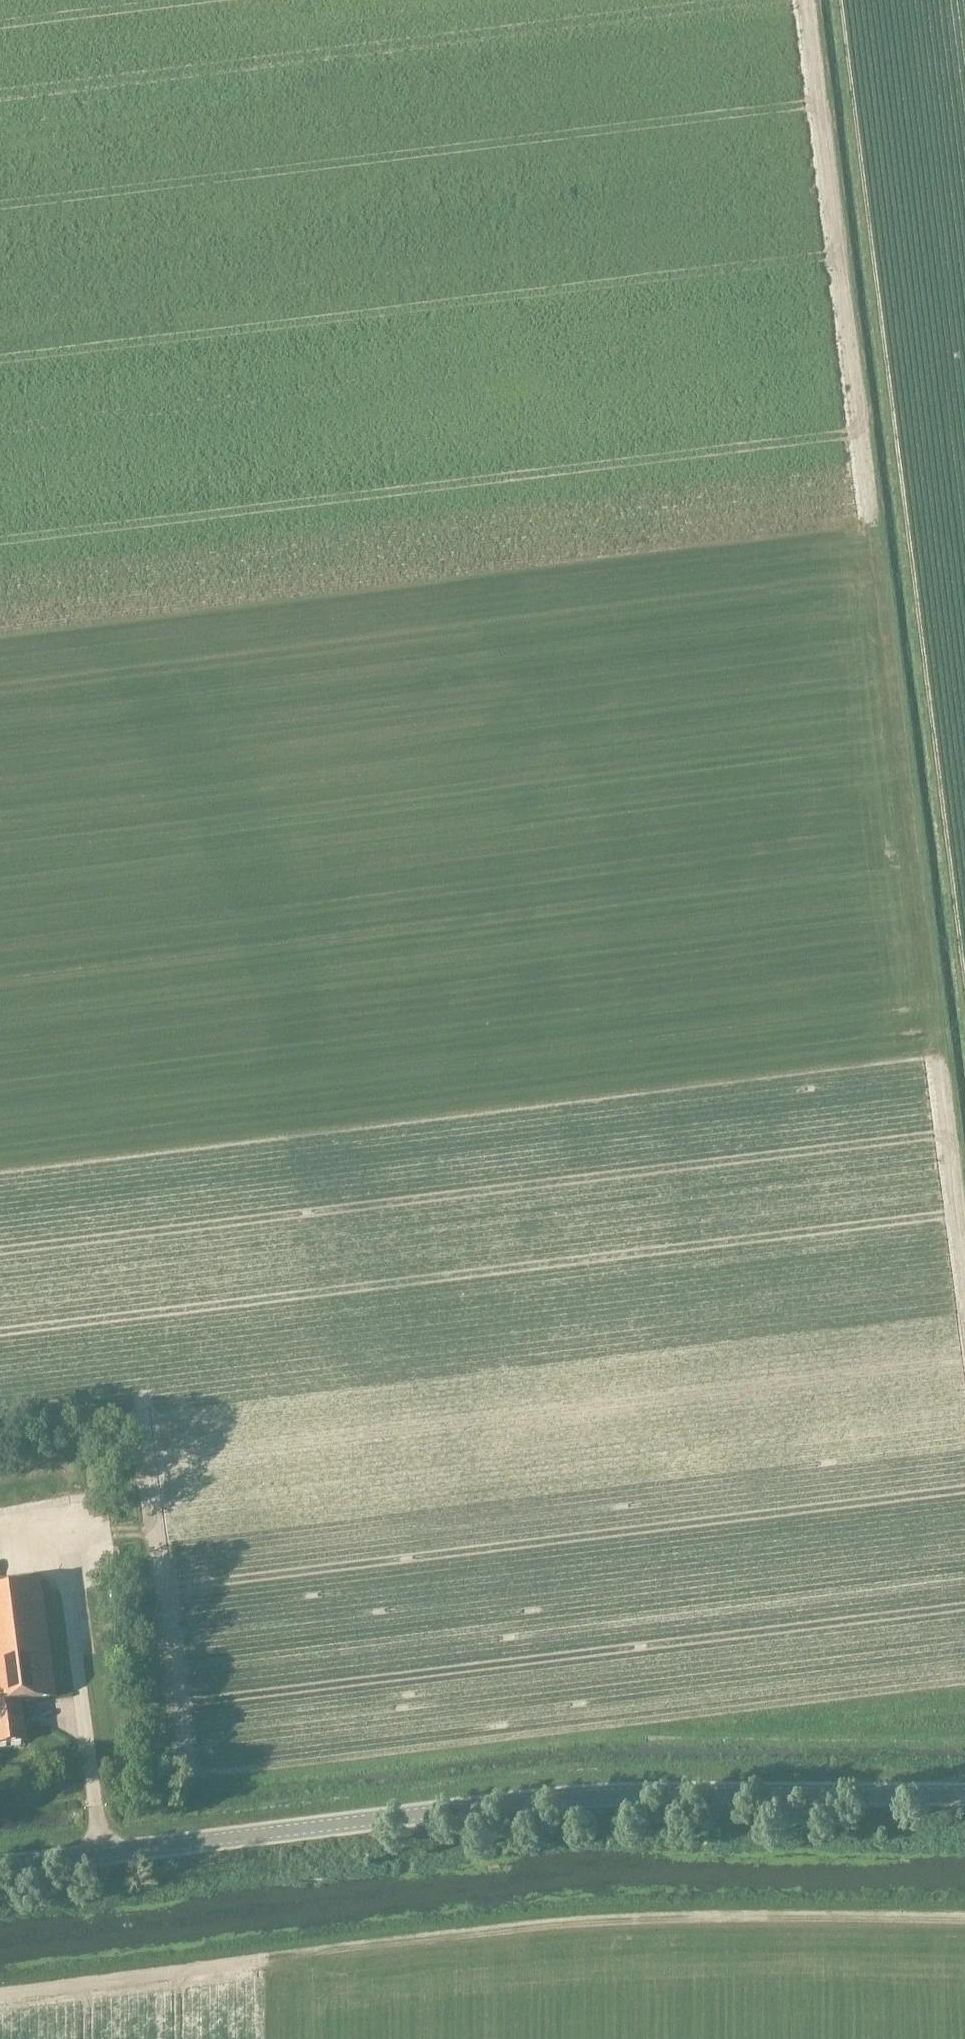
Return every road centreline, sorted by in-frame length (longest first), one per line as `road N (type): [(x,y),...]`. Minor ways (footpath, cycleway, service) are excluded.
road 1 (unclassified): [(0,1866),(547,1799),(964,1794)]

